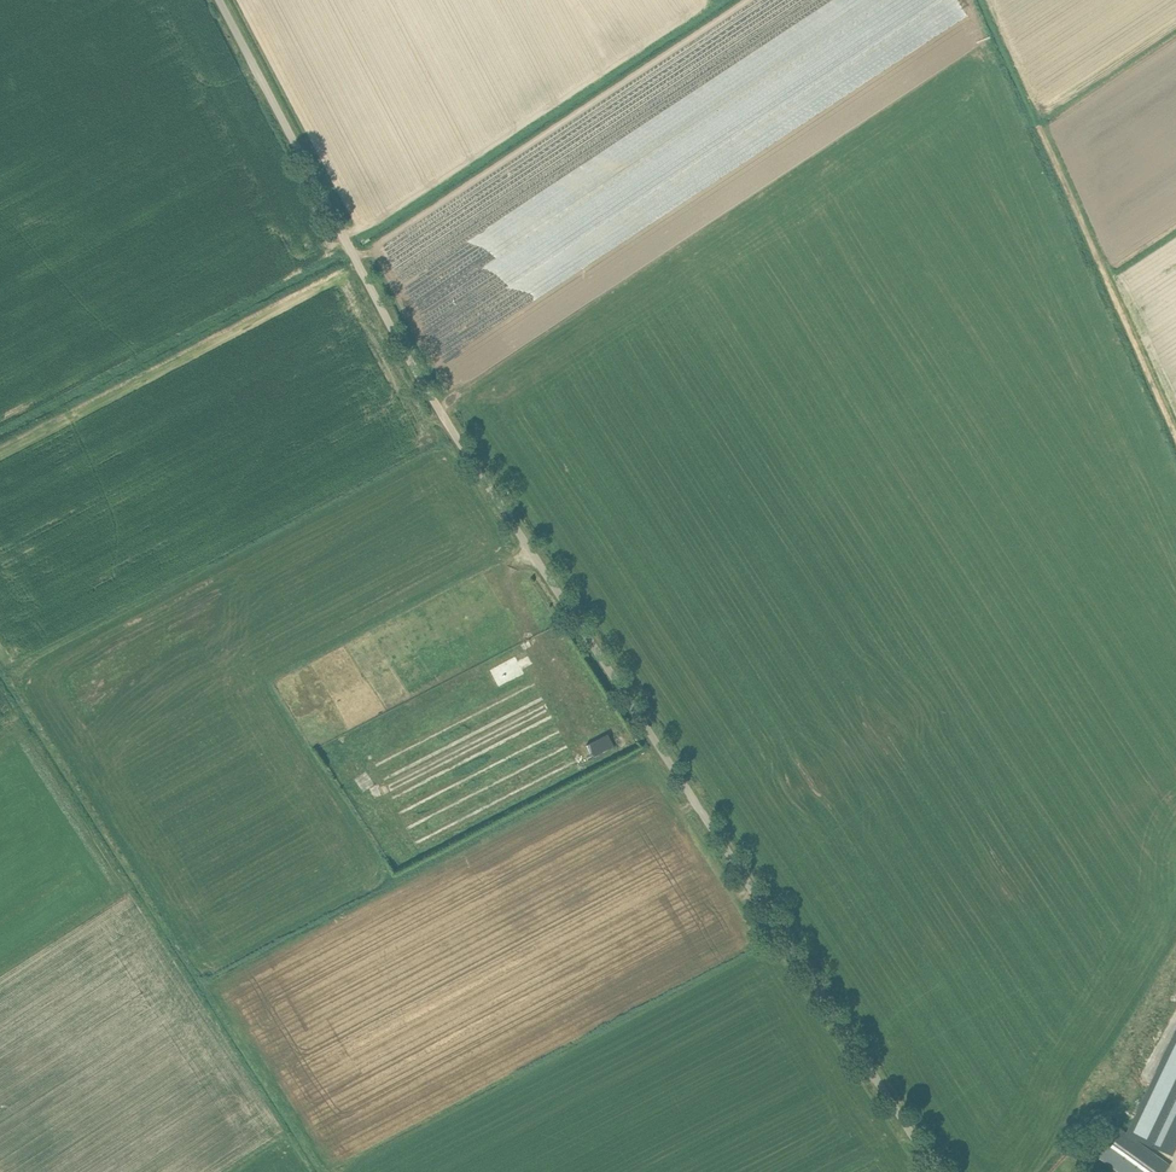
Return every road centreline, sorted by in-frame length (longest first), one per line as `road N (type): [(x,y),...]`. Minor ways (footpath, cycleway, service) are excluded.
road 1 (unclassified): [(938,1171),(456,439),(219,0)]

